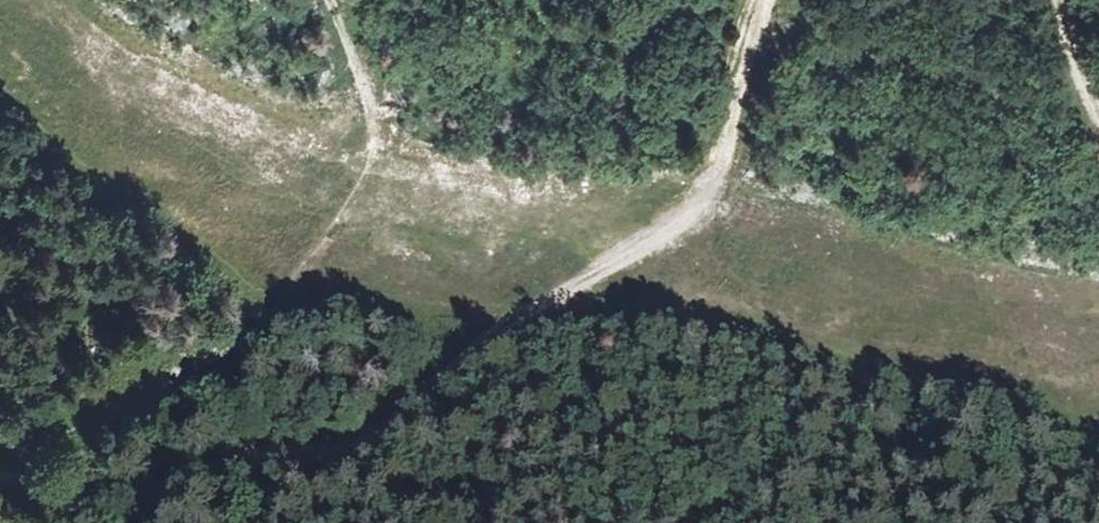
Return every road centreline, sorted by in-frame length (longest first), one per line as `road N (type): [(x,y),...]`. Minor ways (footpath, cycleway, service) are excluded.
road 1 (track): [(759,0),(706,194),(679,221),(543,306),(384,429),(288,444),(143,494),(0,476)]
road 2 (track): [(332,0),(376,121),(376,149),(292,279),(199,358),(83,422),(0,451)]
road 3 (track): [(1098,114),(1056,0)]

